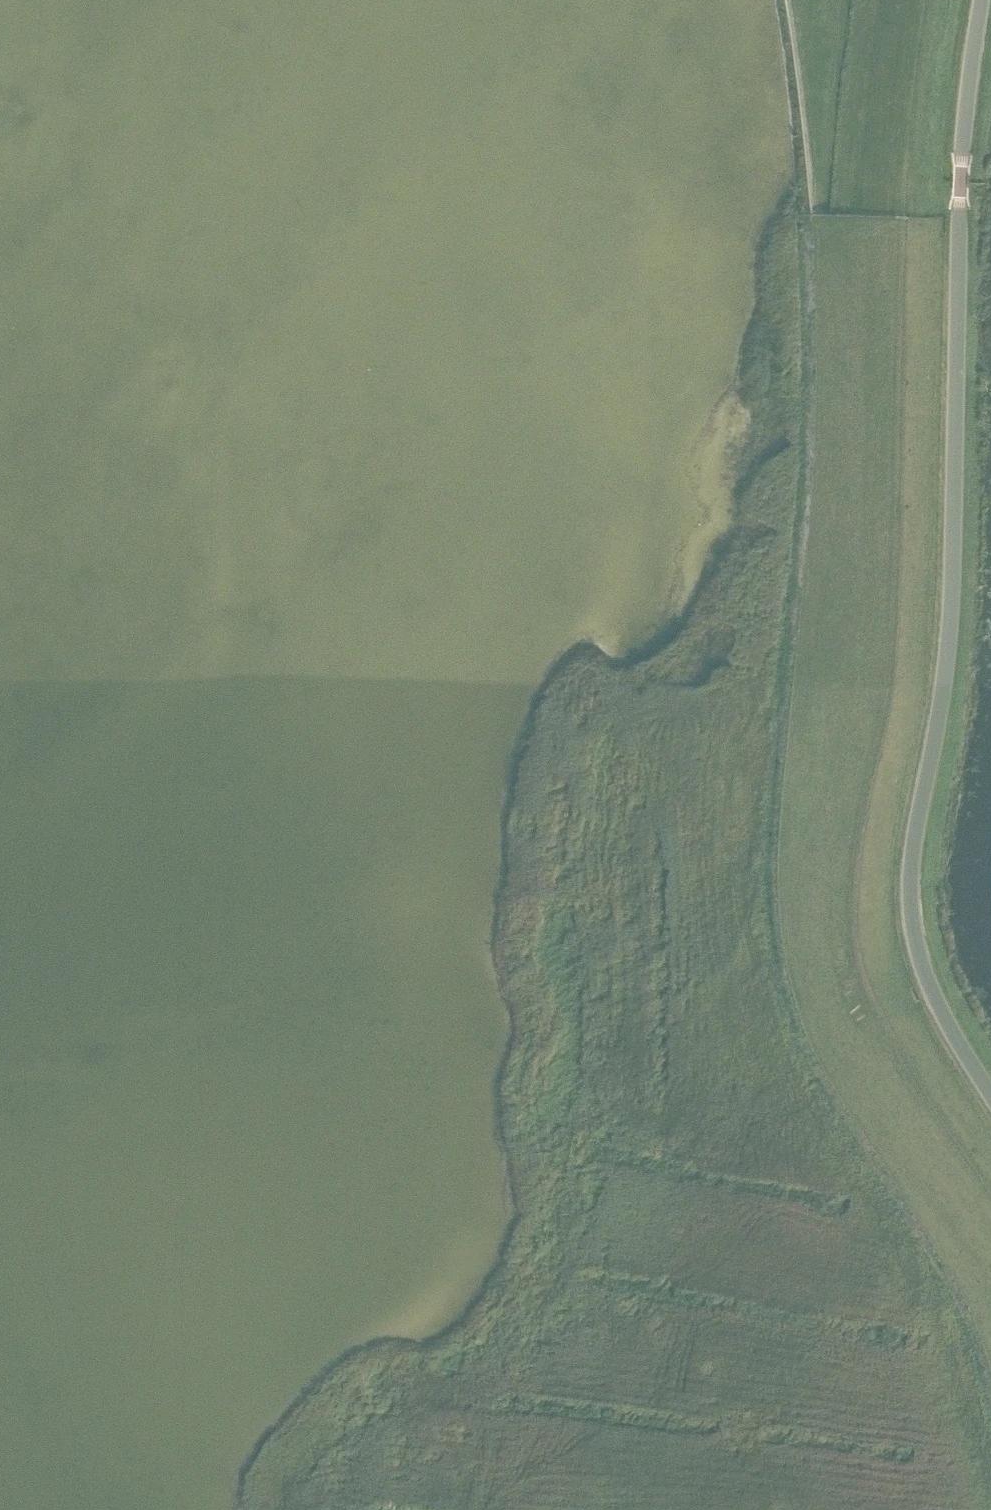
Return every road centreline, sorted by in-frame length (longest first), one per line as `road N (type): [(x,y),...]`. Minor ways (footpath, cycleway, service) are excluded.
road 1 (tertiary): [(990,1093),(935,1000),(911,890),(949,629),(960,182),(981,0)]

